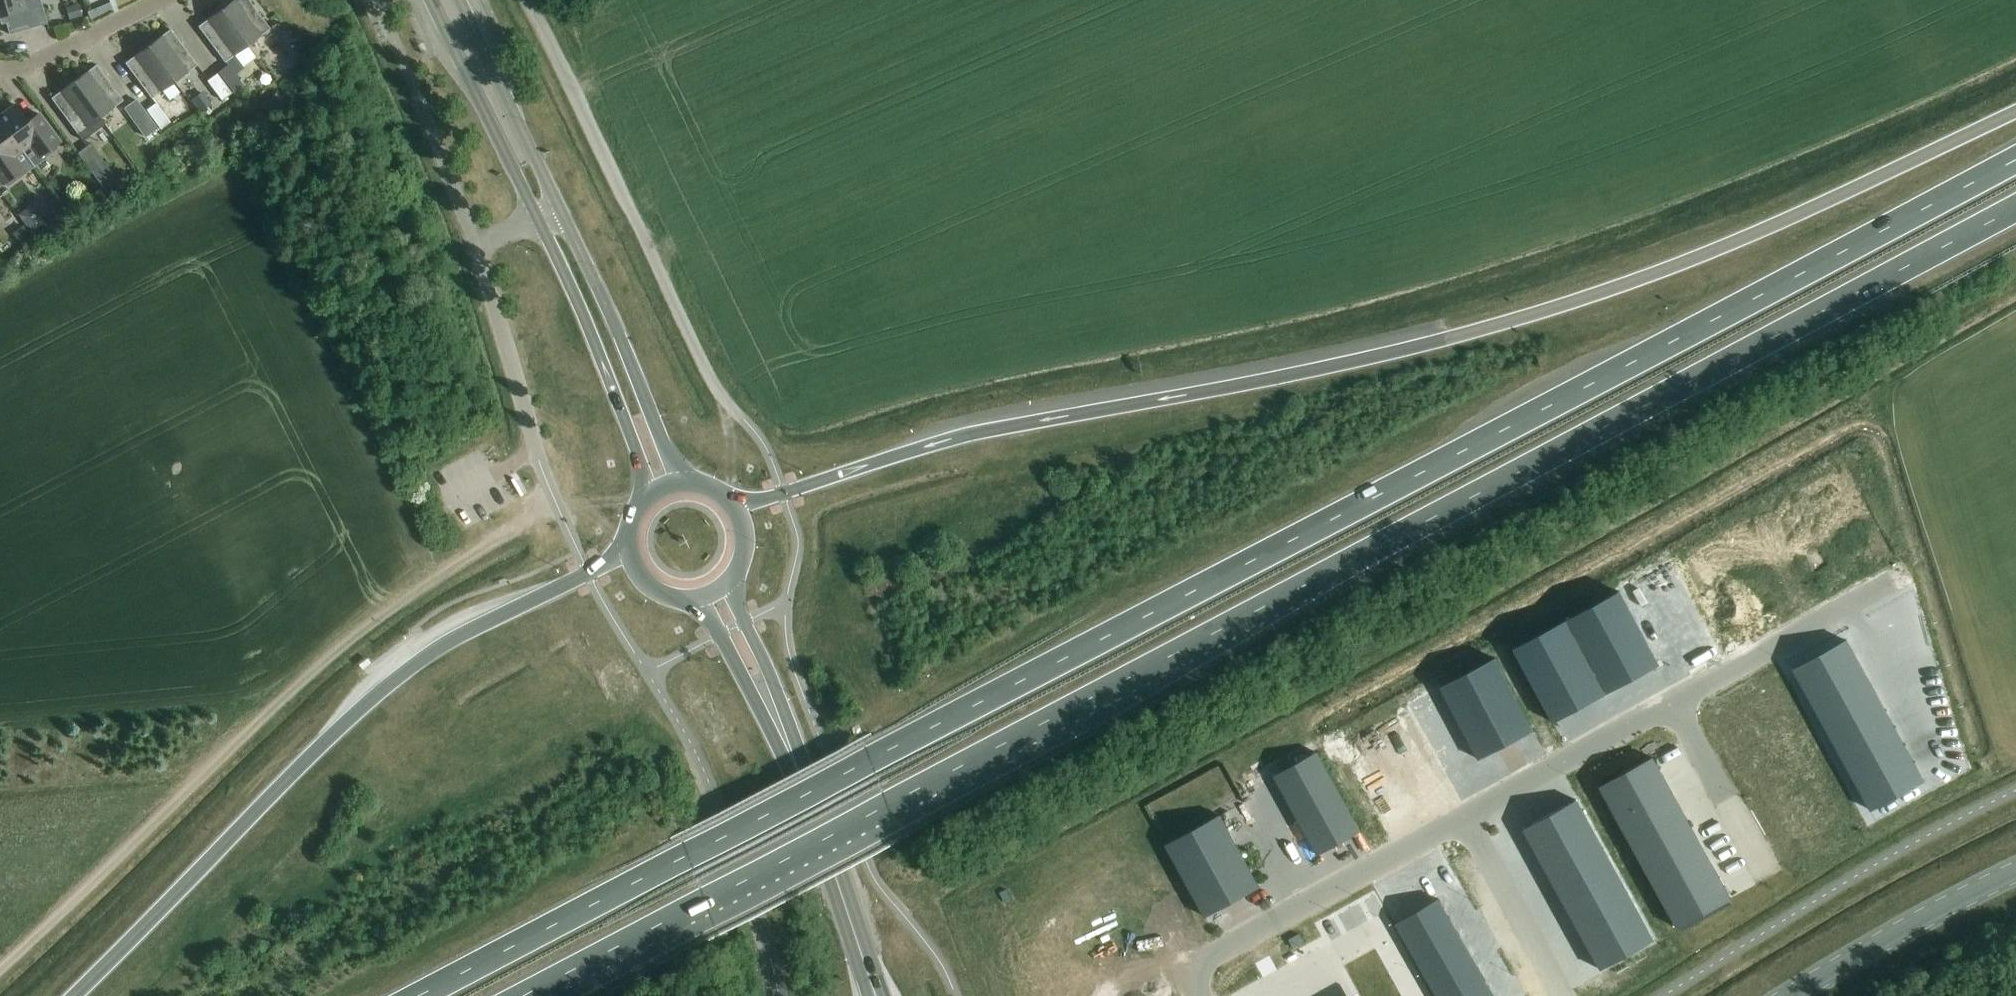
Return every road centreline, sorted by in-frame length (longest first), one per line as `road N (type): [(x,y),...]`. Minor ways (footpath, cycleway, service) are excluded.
road 1 (trunk): [(2015,160),(422,995)]
road 2 (trunk): [(526,995),(2015,211)]
road 3 (trunk): [(2015,113),(1712,253),(1576,302),(1209,392),(985,431),(738,508)]
road 4 (track): [(556,505),(396,603),(339,648),(0,968)]
road 5 (trunk): [(628,554),(442,646),(380,691),(73,995)]
road 6 (unclassified): [(1199,995),(1186,972),(1467,817)]
road 7 (secondary): [(680,480),(558,207)]
road 8 (secondary): [(540,221),(650,492)]
road 9 (unclassified): [(485,249),(481,261),(556,505)]
road 10 (secondary): [(1791,995),(2015,869)]
road 11 (secondary): [(430,0),(540,221)]
road 12 (unclassified): [(1674,702),(1887,584)]
road 13 (unclassified): [(1467,817),(1674,702)]
road 14 (secondary): [(558,207),(459,0)]
road 15 (unclassified): [(628,203),(524,0)]
road 16 (primary): [(798,772),(784,712),(736,601),(735,576)]
road 17 (primary): [(866,967),(798,772)]
road 18 (primary): [(690,600),(722,635),(798,772)]
road 19 (unclassified): [(1467,817),(1563,995)]
road 20 (residential): [(0,65),(30,66),(163,0)]

